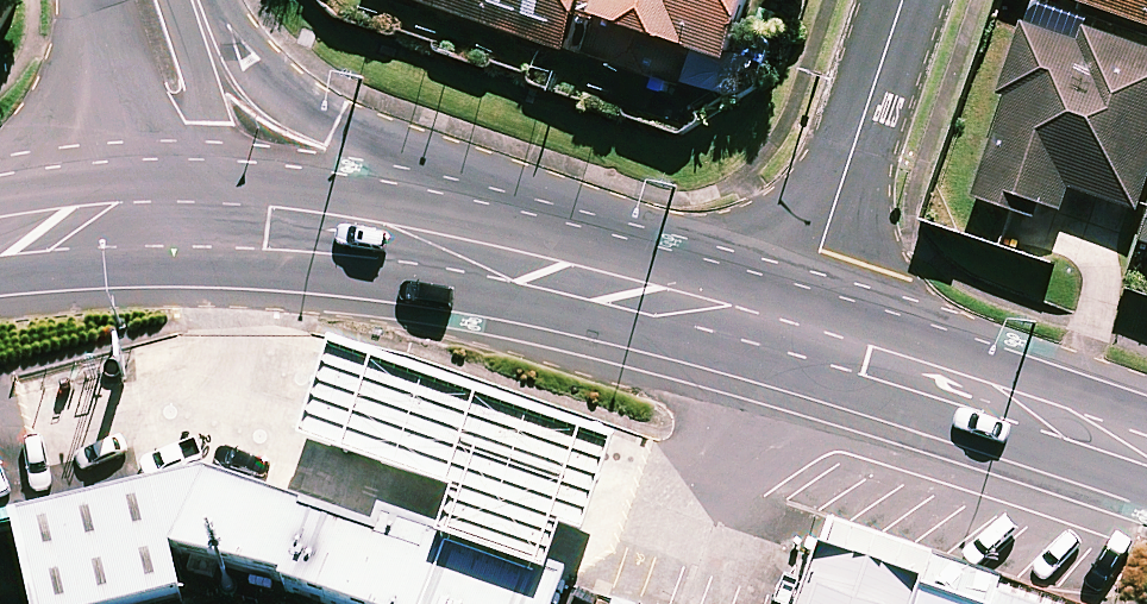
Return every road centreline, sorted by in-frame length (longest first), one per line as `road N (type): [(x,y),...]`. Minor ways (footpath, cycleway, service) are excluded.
road 1 (secondary): [(212,0),(254,67),(533,268)]
road 2 (secondary): [(1146,454),(794,336)]
road 3 (residential): [(905,0),(794,336)]
road 4 (secondary): [(533,268),(364,231),(214,216)]
road 5 (secondary): [(794,336),(533,268)]
road 6 (secondary): [(214,216),(140,0)]
road 7 (secondary): [(214,216),(0,230)]

